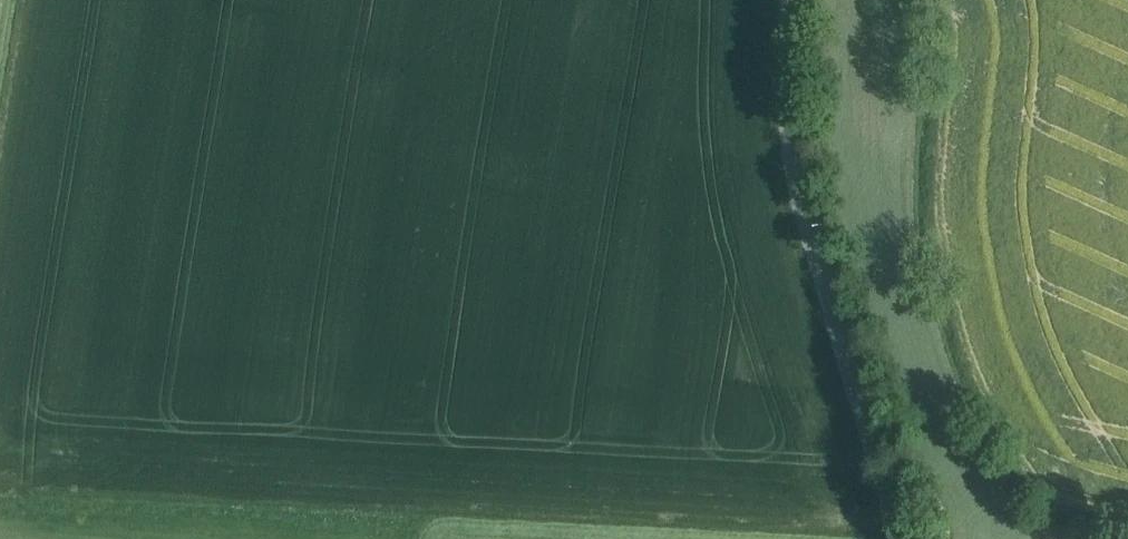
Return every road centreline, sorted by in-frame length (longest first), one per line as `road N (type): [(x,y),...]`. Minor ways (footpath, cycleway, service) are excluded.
road 1 (unclassified): [(789,0),(784,132),(797,205),(894,538)]

